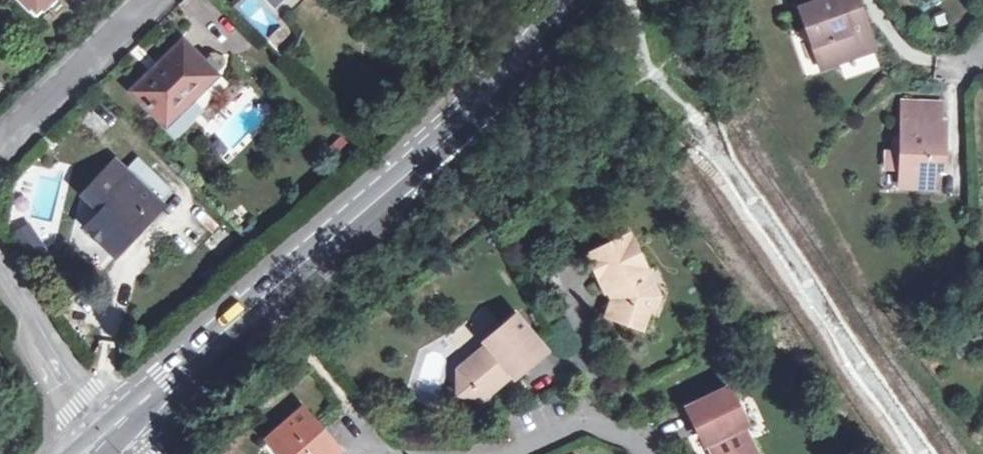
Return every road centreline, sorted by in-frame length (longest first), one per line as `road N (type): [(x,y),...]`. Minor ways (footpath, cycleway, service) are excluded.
road 1 (primary): [(216,340),(429,152),(577,0)]
road 2 (residential): [(0,153),(161,0)]
road 3 (residential): [(641,453),(634,442),(581,423),(508,453)]
road 4 (primary): [(216,340),(112,414)]
road 5 (primary): [(132,429),(216,340)]

